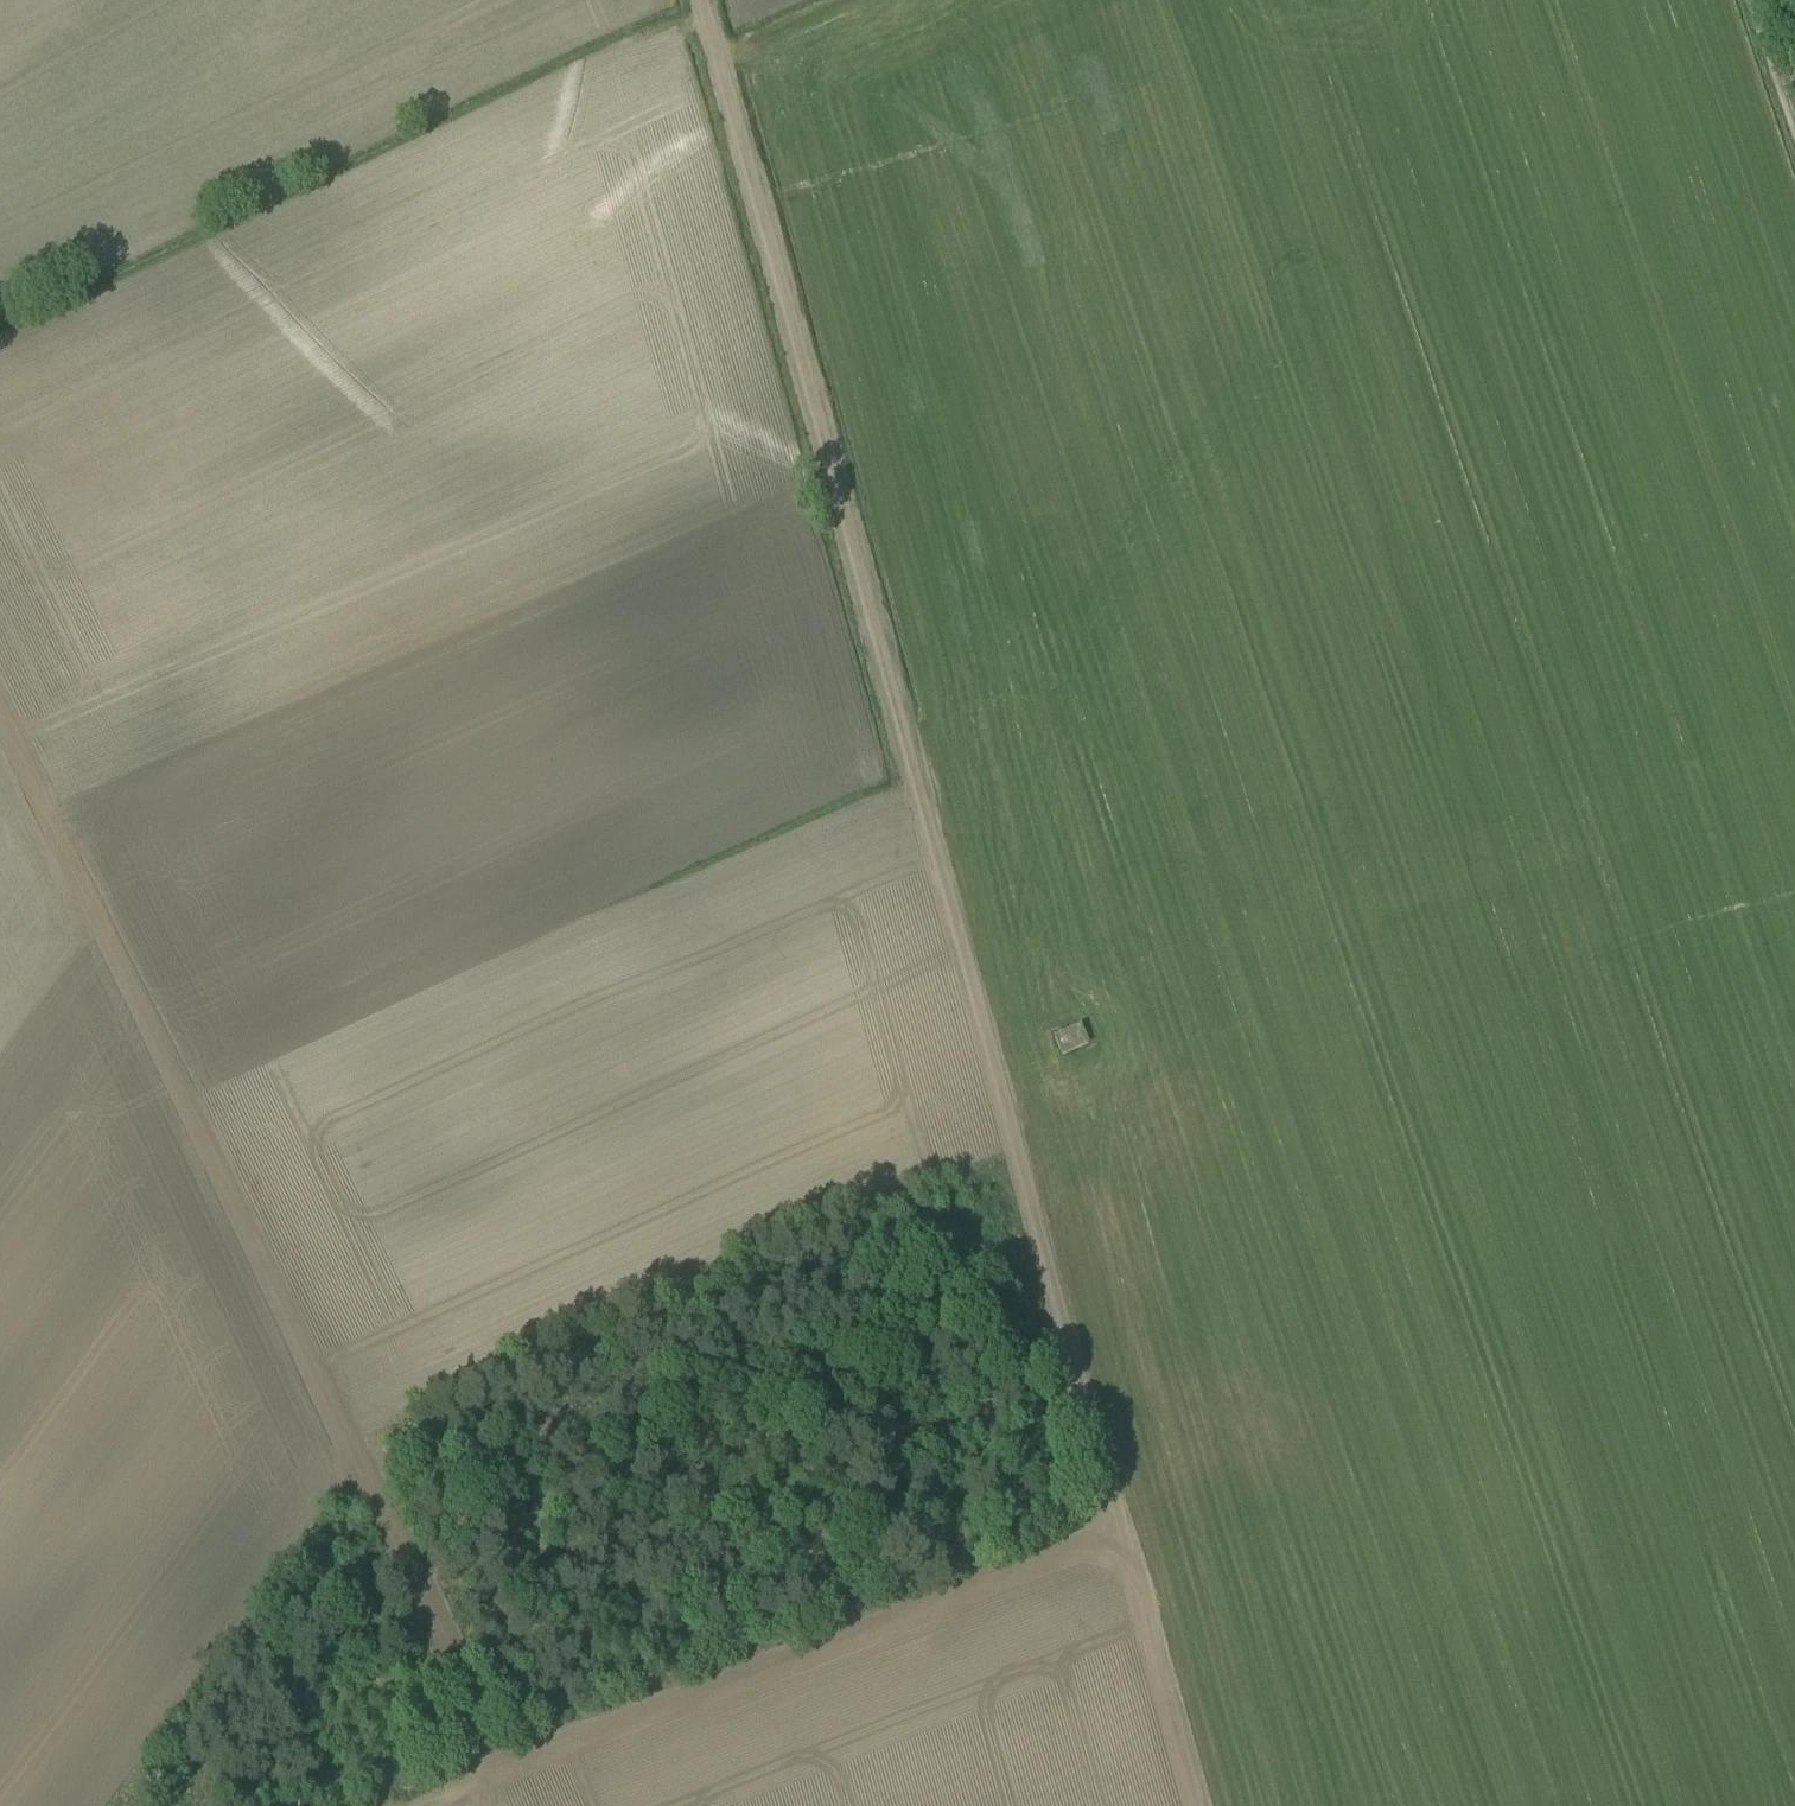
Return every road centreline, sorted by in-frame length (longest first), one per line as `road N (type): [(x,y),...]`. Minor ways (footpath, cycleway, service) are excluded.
road 1 (track): [(714,0),(1112,1528)]
road 2 (track): [(504,1759),(0,714)]
road 3 (track): [(1112,1528),(932,1608),(565,1748),(504,1759)]
road 4 (track): [(1112,1528),(1192,1805)]
road 5 (track): [(1749,0),(1794,140)]

